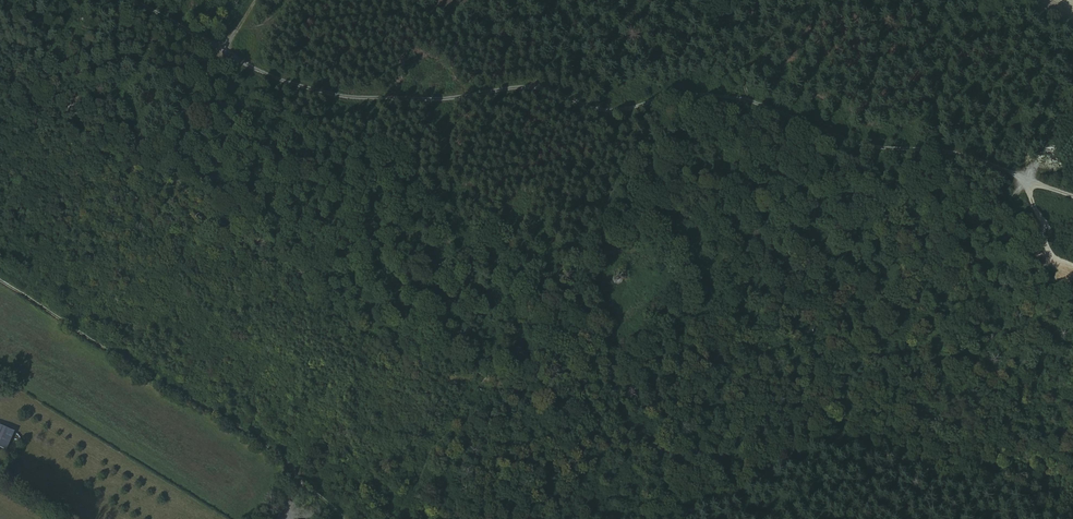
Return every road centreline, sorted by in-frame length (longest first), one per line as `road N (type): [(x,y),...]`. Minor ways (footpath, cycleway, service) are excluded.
road 1 (track): [(1072,195),(969,155),(859,146),(743,98),(673,95),(600,109),(543,86),(437,100),(323,92),(264,72),(132,0)]
road 2 (track): [(1072,502),(972,468),(826,450),(638,518)]
road 3 (track): [(300,477),(234,424),(0,280)]

